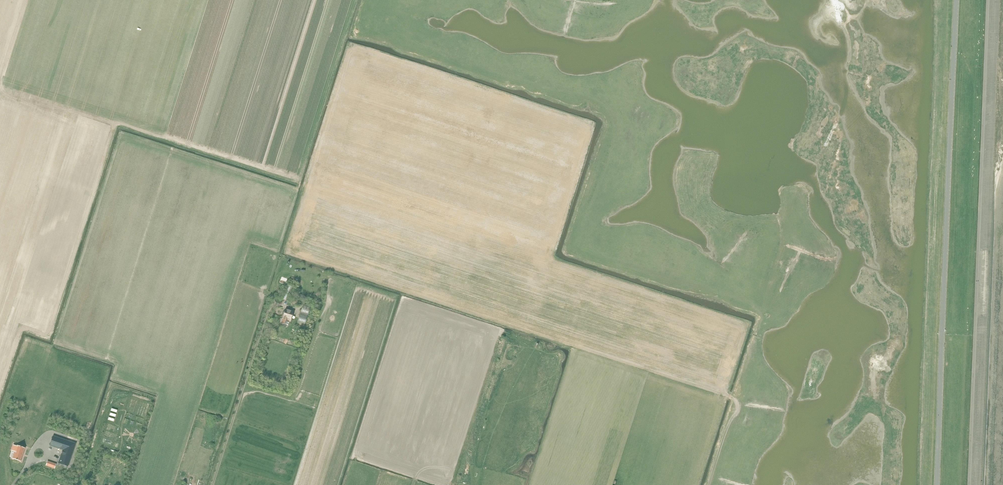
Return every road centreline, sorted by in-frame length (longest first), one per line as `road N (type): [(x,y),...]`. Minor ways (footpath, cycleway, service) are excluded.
road 1 (unclassified): [(937,484),(957,0)]

